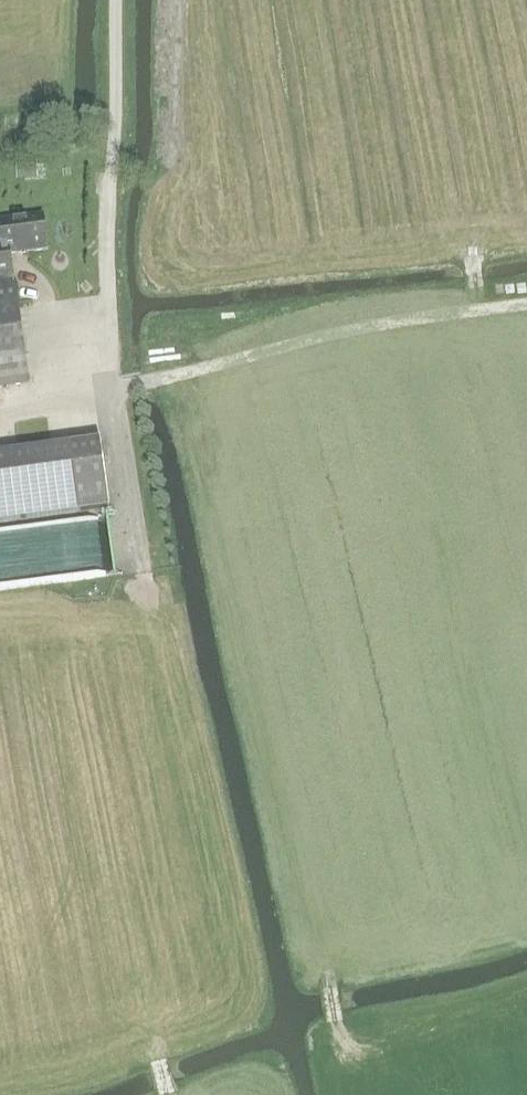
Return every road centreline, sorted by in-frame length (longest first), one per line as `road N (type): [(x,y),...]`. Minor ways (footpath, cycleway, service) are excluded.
road 1 (track): [(112,389),(342,333),(526,304)]
road 2 (track): [(112,399),(128,528)]

